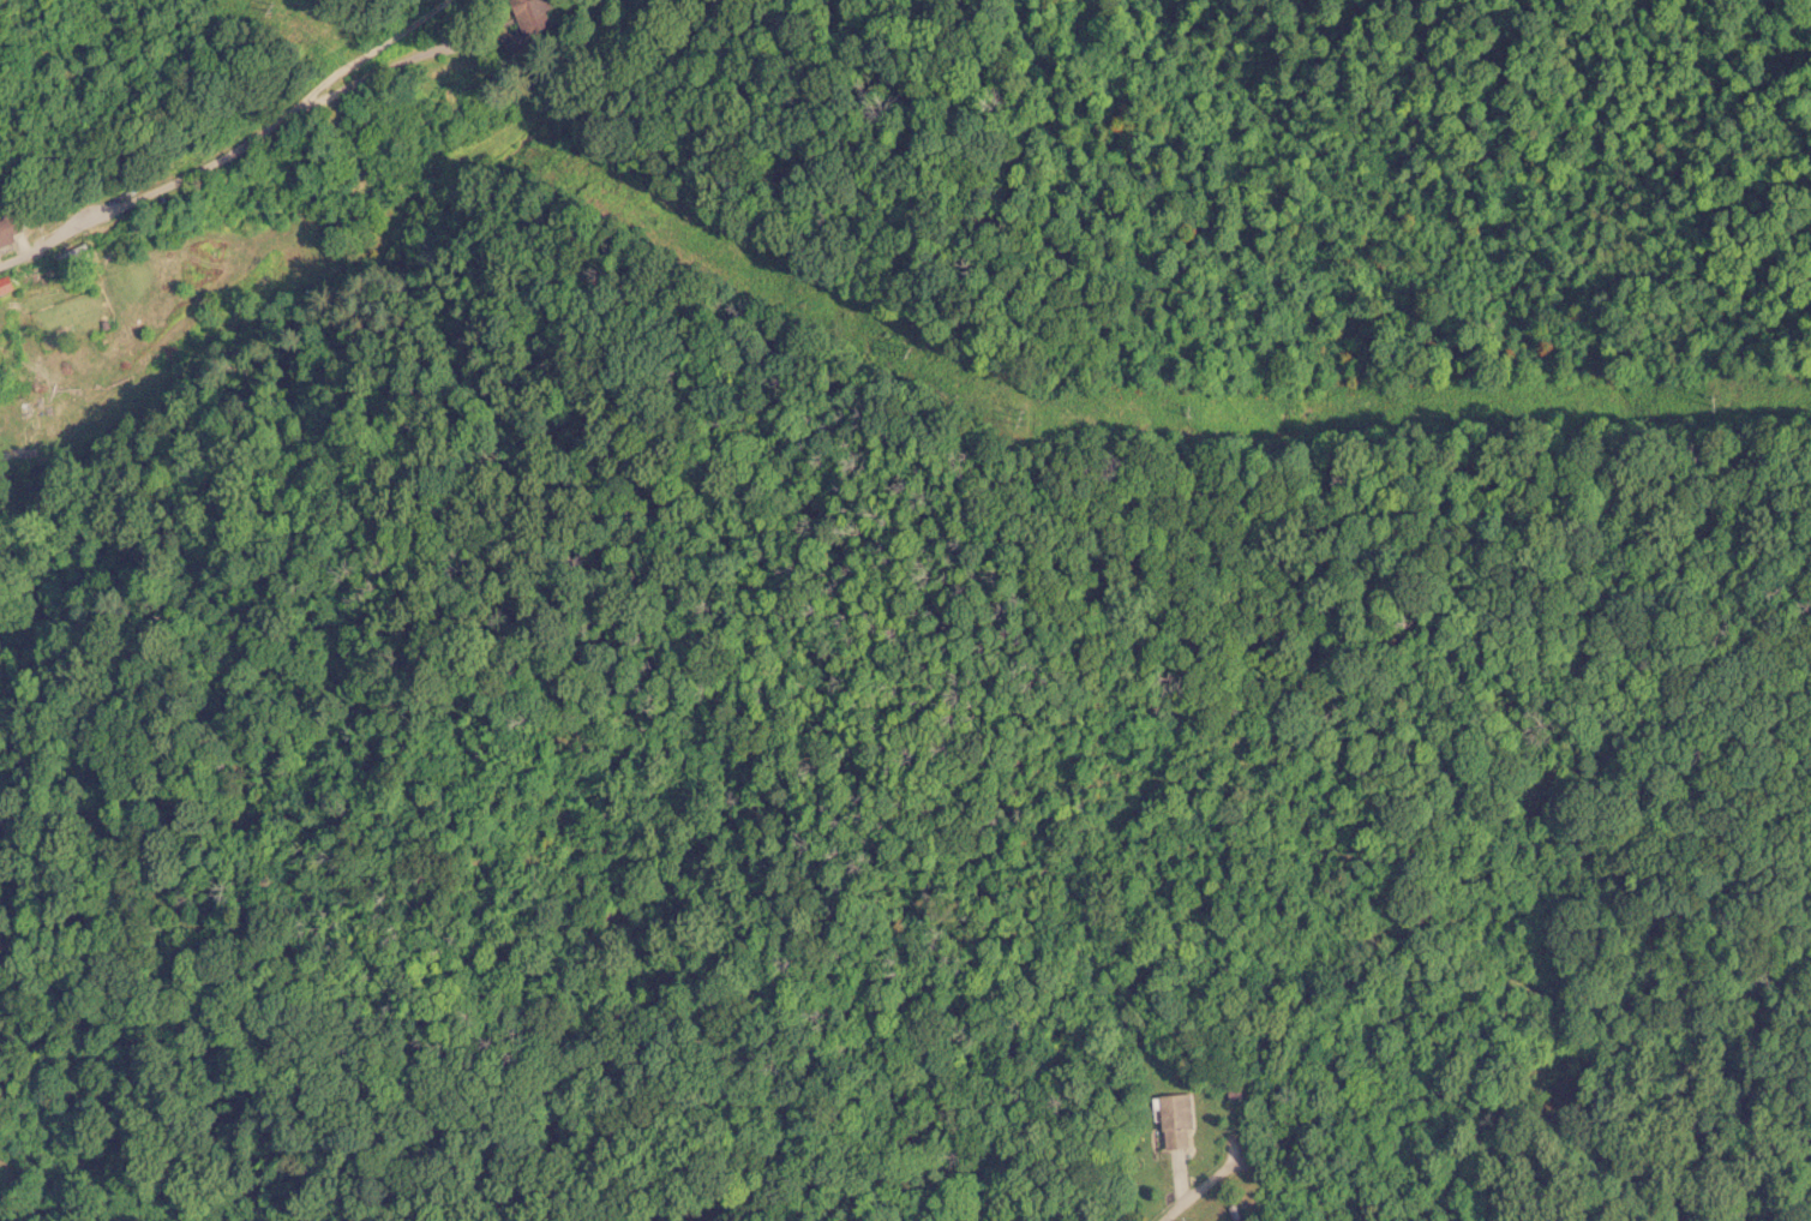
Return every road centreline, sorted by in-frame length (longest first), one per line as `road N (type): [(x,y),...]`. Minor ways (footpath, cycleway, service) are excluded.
road 1 (residential): [(0,311),(67,300),(306,163),(600,52)]

